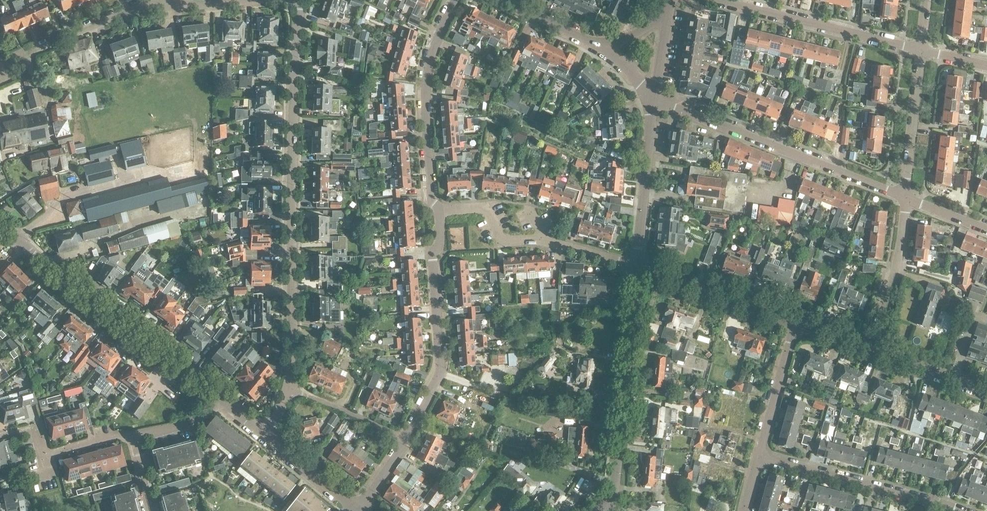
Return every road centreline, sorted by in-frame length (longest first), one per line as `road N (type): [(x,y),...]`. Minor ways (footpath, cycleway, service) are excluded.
road 1 (residential): [(287,387),(299,0)]
road 2 (residential): [(221,400),(76,292),(0,222)]
road 3 (residential): [(904,197),(652,99)]
road 4 (residential): [(407,438),(440,376),(438,210)]
road 5 (residential): [(614,490),(637,266)]
road 6 (residential): [(637,266),(545,240),(506,240),(481,207),(438,210)]
road 7 (residential): [(438,210),(426,97),(454,0)]
road 8 (residential): [(920,50),(715,0)]
road 9 (residential): [(759,456),(959,510)]
road 10 (residential): [(0,67),(138,8),(173,4)]
road 11 (residential): [(637,266),(652,99)]
road 12 (residential): [(794,322),(637,266)]
road 13 (residential): [(875,351),(904,197)]
road 14 (residential): [(904,197),(920,50)]
road 15 (residential): [(759,456),(794,322)]
road 16 (residential): [(358,510),(256,427)]
road 17 (residential): [(407,438),(287,387)]

